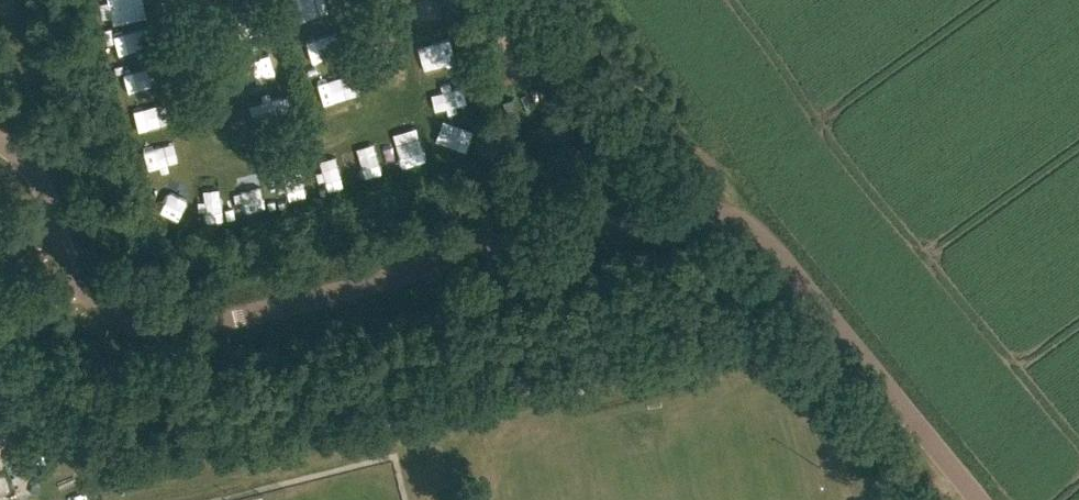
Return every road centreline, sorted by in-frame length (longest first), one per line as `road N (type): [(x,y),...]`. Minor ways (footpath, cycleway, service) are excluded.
road 1 (unclassified): [(978,499),(747,221),(722,211),(650,215),(556,245),(475,254),(187,332),(154,334),(90,300),(32,172),(0,145)]
road 2 (track): [(722,211),(688,150),(565,0)]

